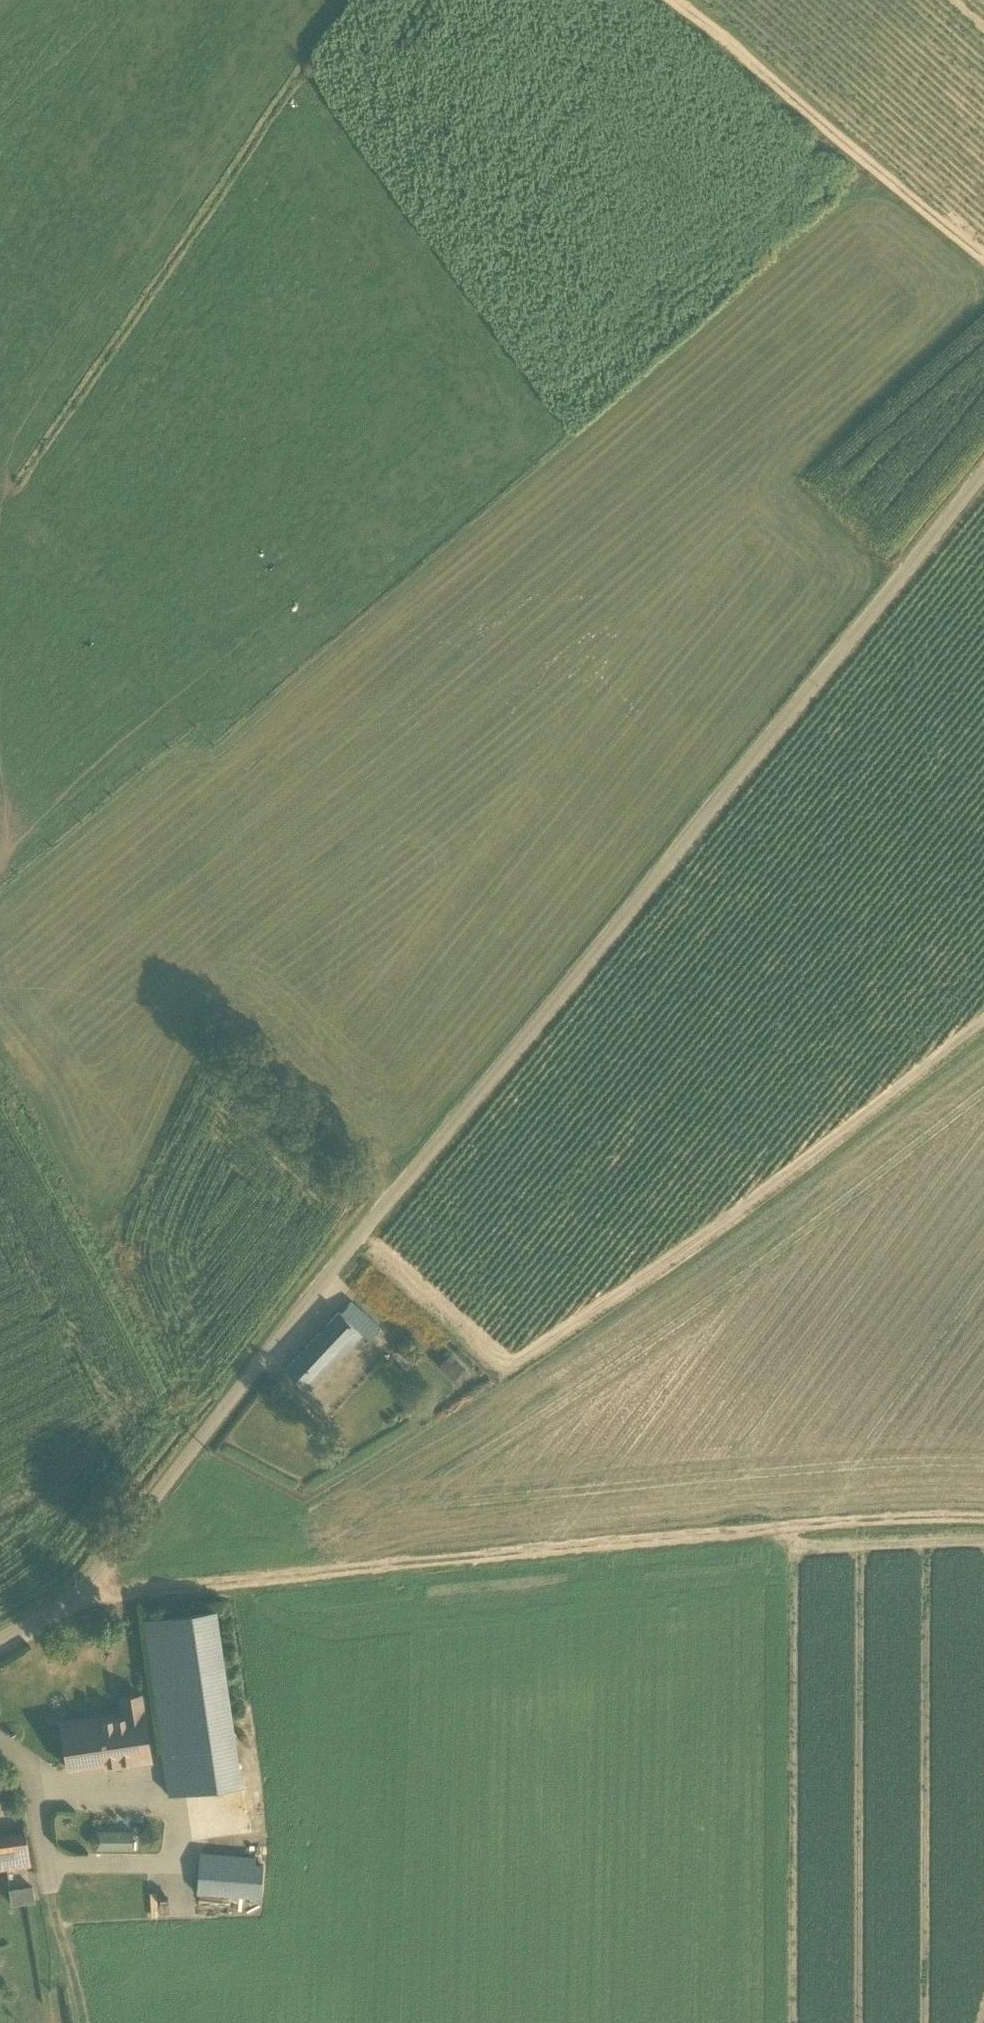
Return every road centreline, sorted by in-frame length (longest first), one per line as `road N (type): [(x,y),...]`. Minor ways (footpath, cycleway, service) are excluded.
road 1 (unclassified): [(983,475),(86,1587),(0,1639)]
road 2 (track): [(983,1520),(535,1548),(157,1597),(86,1587)]
road 3 (track): [(983,265),(680,0)]
road 4 (track): [(0,1737),(31,1765),(79,2022)]
road 5 (track): [(398,1194),(221,1031)]

